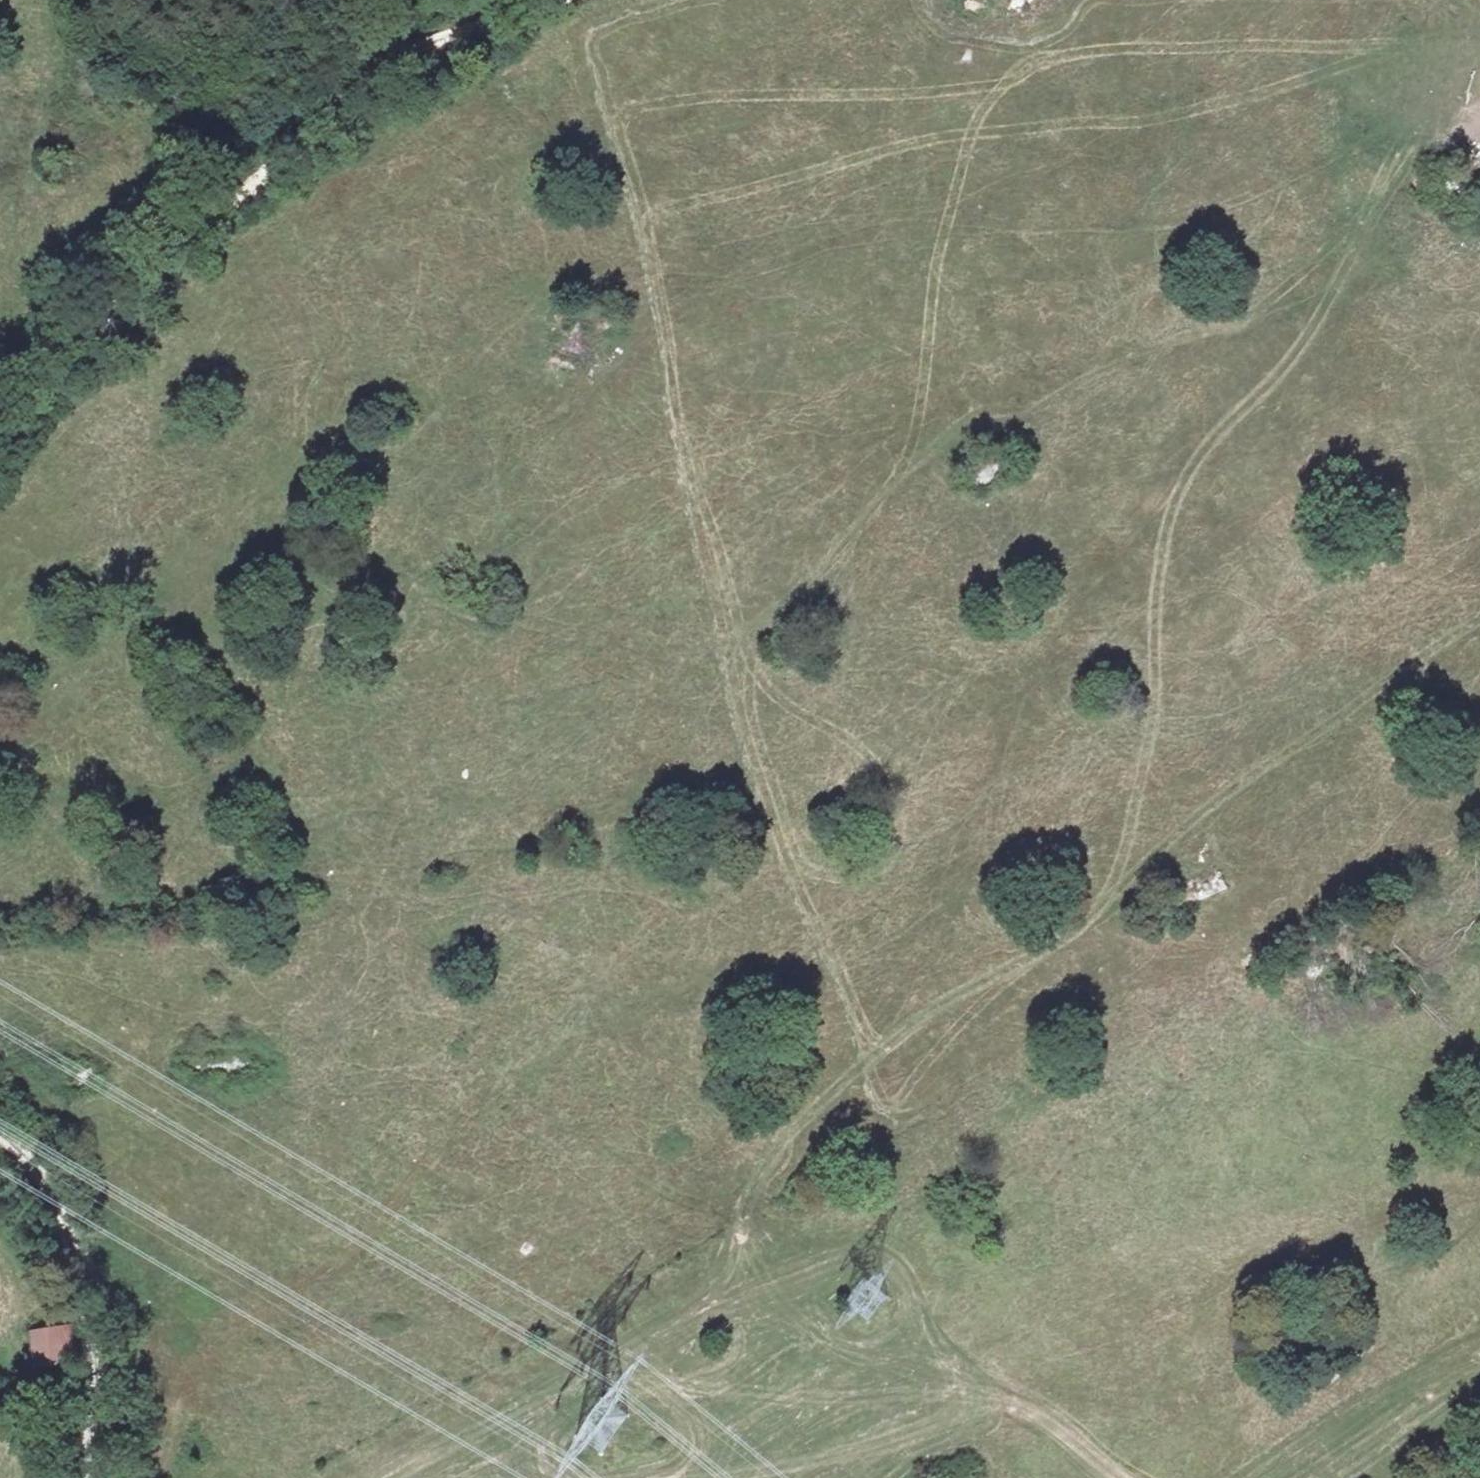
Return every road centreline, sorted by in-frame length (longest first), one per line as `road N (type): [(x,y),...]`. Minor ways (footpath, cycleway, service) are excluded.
road 1 (track): [(553,0),(390,62),(189,234),(0,431)]
road 2 (track): [(0,1131),(72,1197),(96,1265),(105,1477)]

